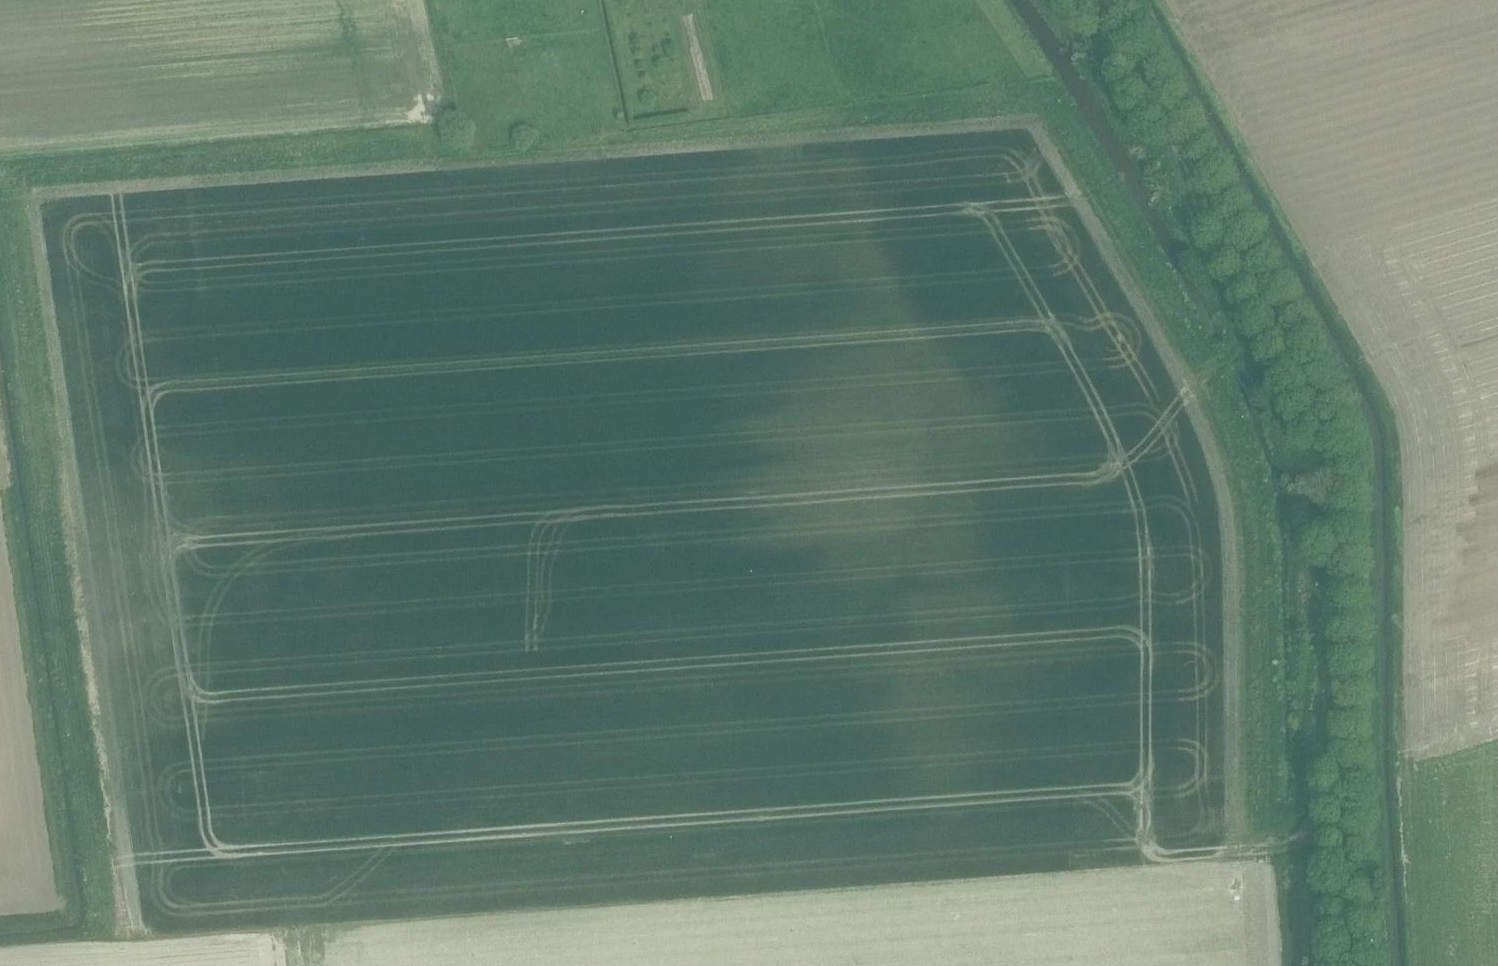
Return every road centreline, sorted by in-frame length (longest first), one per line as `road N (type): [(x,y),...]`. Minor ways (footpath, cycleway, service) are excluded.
road 1 (track): [(1086,0),(1270,313),(1305,386),(1339,520)]
road 2 (track): [(1339,520),(1312,824),(1298,837),(1251,844)]

